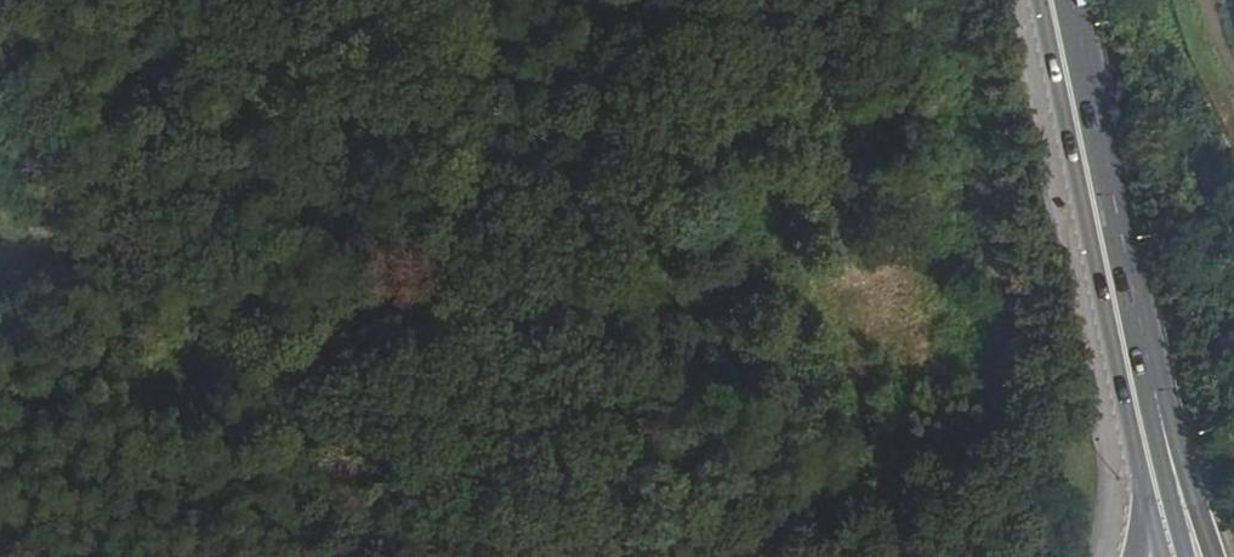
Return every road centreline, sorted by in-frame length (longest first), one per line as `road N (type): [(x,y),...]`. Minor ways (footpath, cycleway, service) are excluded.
road 1 (primary): [(1031,0),(1151,520)]
road 2 (primary): [(1155,396),(1070,0)]
road 3 (motorway): [(1214,556),(1155,396)]
road 4 (primary): [(1184,556),(1155,396)]

